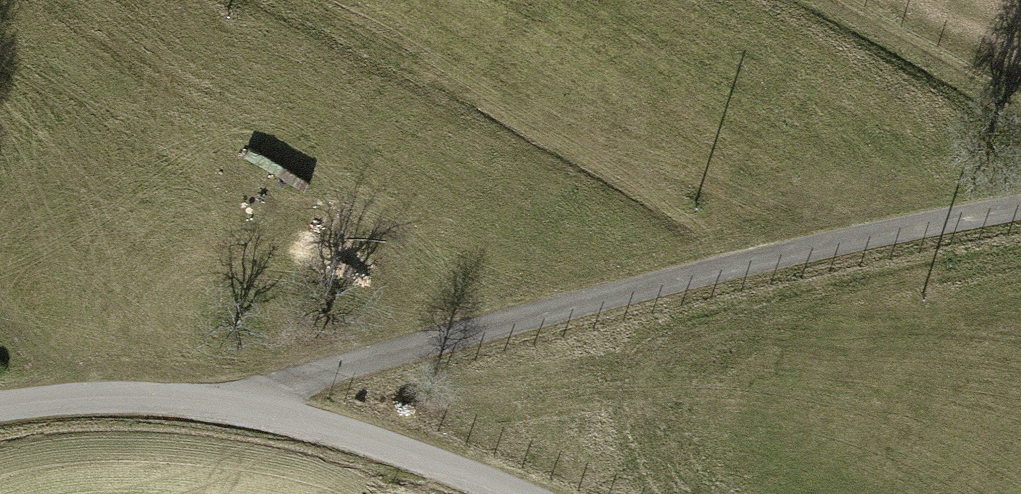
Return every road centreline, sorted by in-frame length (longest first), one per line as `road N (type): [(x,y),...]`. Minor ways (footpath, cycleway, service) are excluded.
road 1 (unclassified): [(262,410),(274,384),(576,305),(1020,207)]
road 2 (track): [(1020,122),(771,0)]
road 3 (unclassified): [(262,410),(398,447),(517,493)]
road 4 (unclassified): [(0,405),(141,398),(262,410)]

